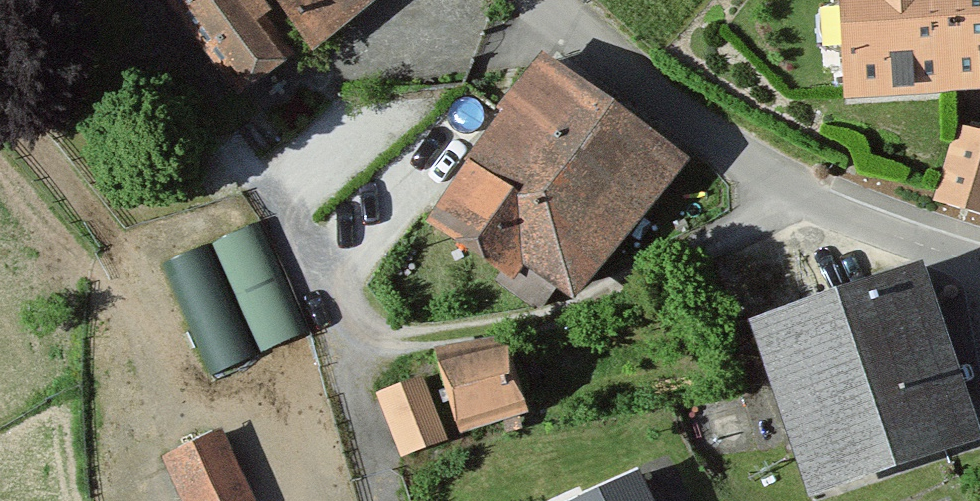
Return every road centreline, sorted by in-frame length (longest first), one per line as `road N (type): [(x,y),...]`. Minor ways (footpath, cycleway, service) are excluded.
road 1 (tertiary): [(979,268),(805,197),(534,0)]

